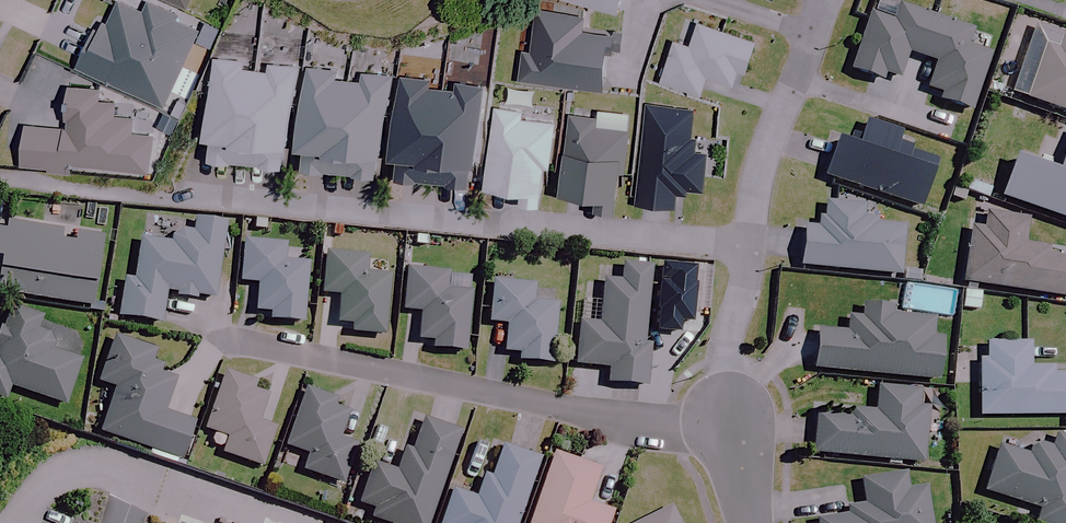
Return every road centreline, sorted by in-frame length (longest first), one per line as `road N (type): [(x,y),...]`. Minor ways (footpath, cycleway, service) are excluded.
road 1 (residential): [(752,242),(0,184)]
road 2 (residential): [(222,346),(687,426),(725,424)]
road 3 (residential): [(752,242),(776,139),(828,0)]
road 4 (residential): [(725,424),(729,345),(752,242)]

